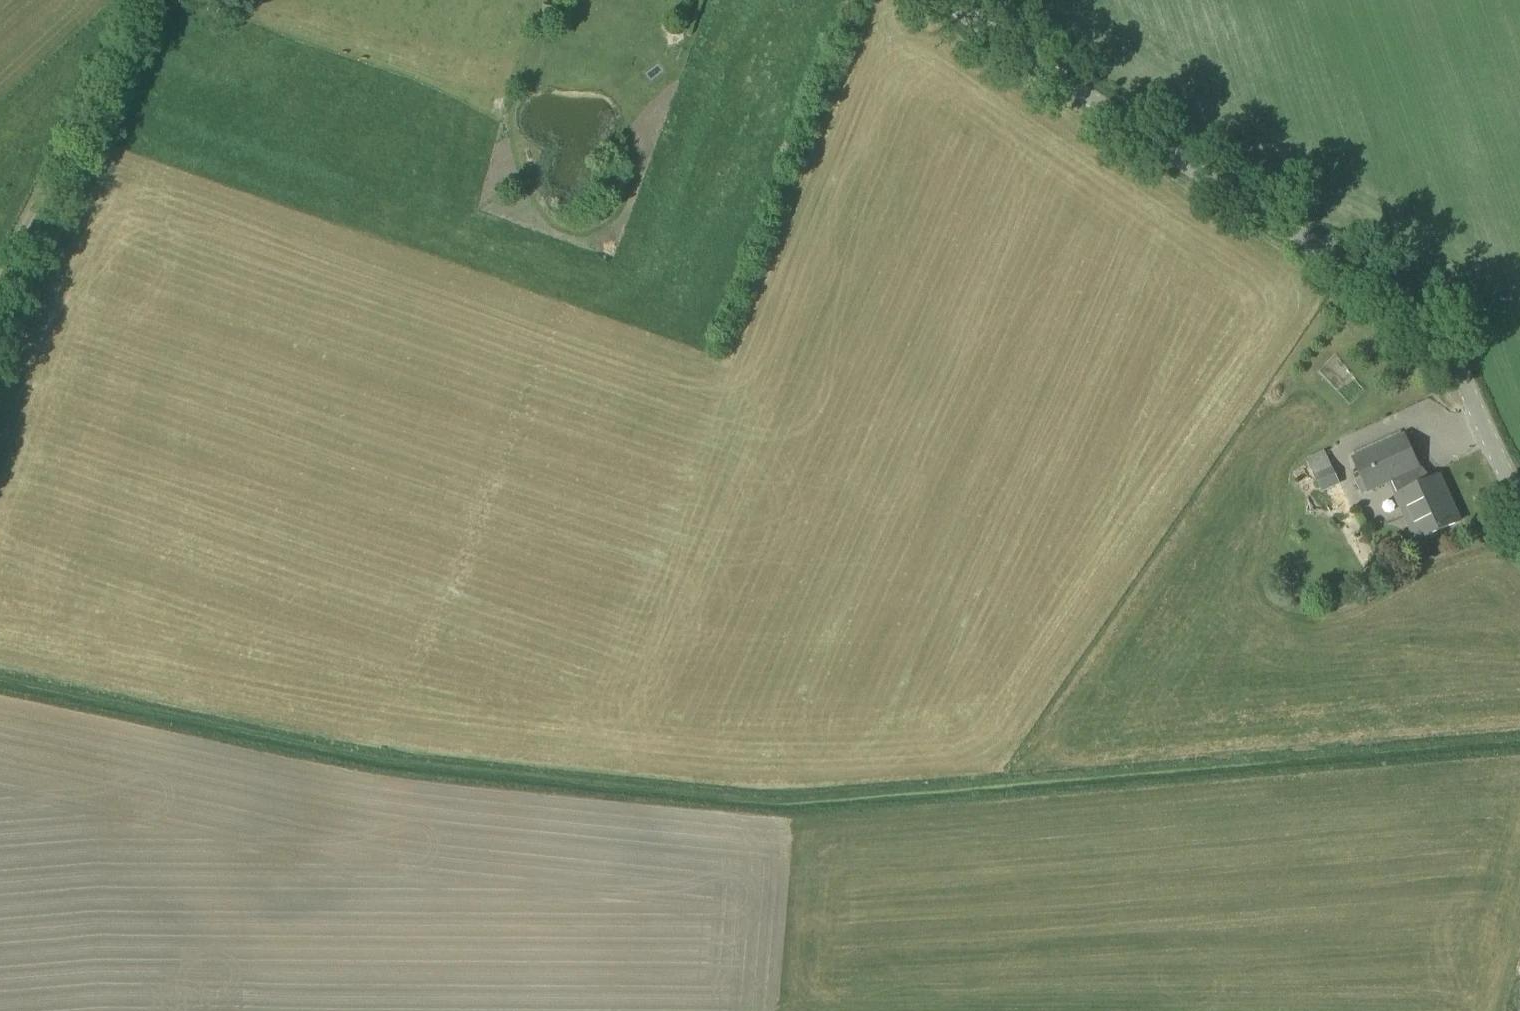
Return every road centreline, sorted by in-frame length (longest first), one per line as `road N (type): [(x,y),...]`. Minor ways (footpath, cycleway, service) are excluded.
road 1 (unclassified): [(1519,496),(1448,350),(1417,313),(947,0)]
road 2 (unclassified): [(0,250),(58,157),(130,0)]

